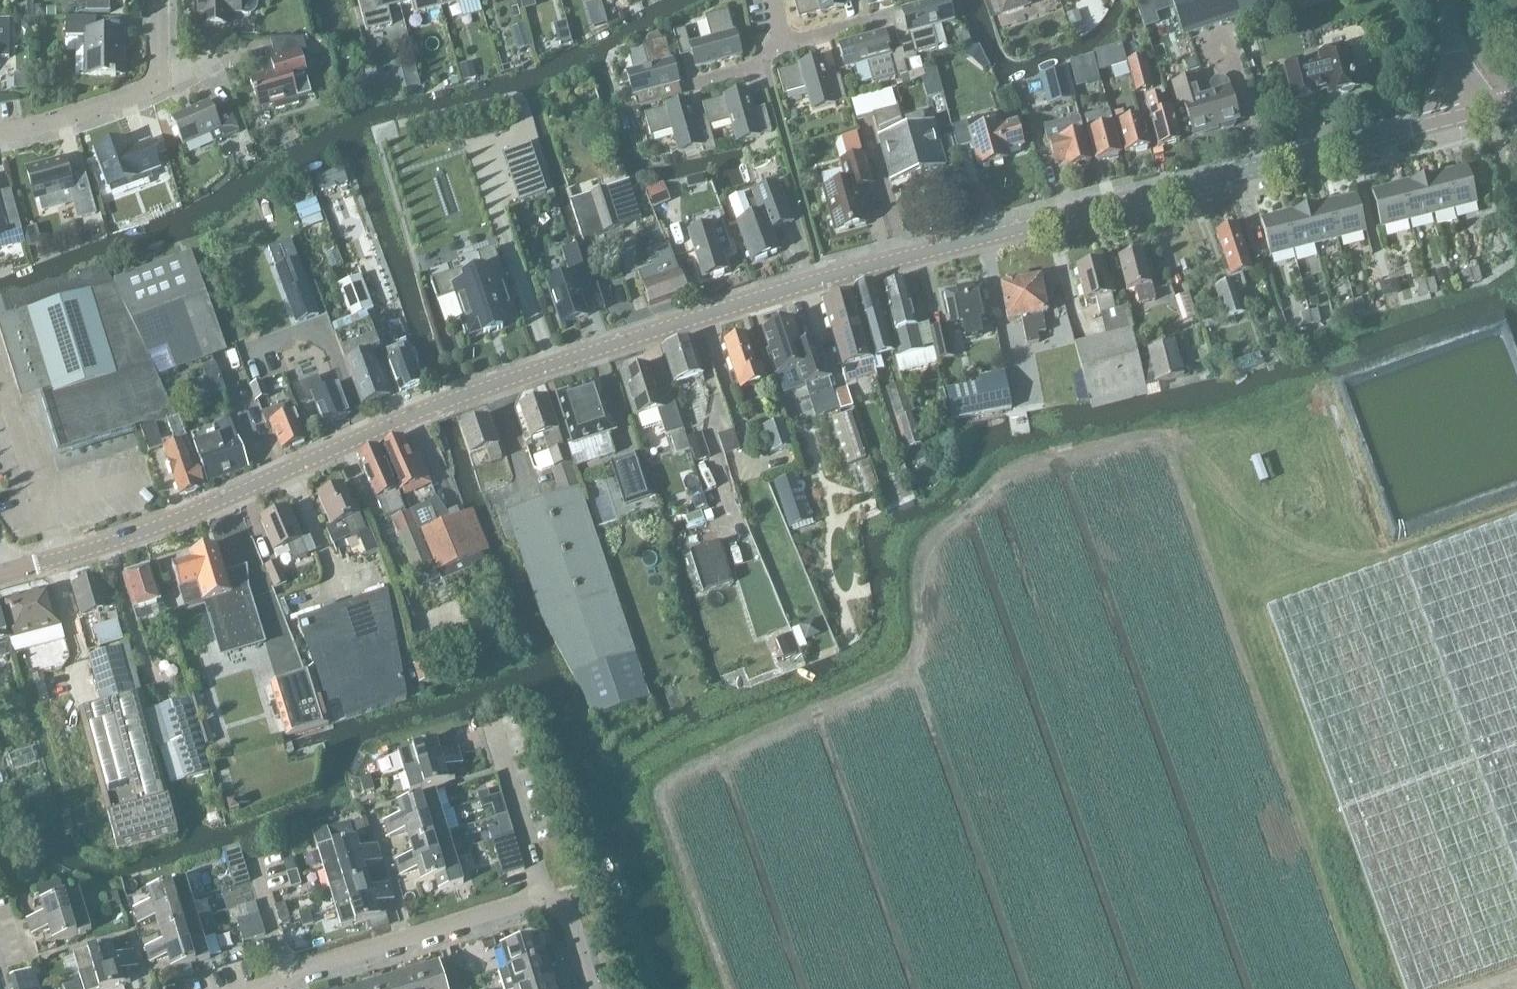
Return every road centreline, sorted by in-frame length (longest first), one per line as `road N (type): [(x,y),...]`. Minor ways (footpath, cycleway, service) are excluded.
road 1 (tertiary): [(0,573),(193,516),(463,392),(829,279),(1465,120)]
road 2 (residential): [(289,980),(548,896)]
road 3 (residential): [(548,896),(496,737)]
road 4 (residential): [(157,78),(63,118),(0,130)]
road 5 (tertiary): [(1465,120),(1445,0)]

